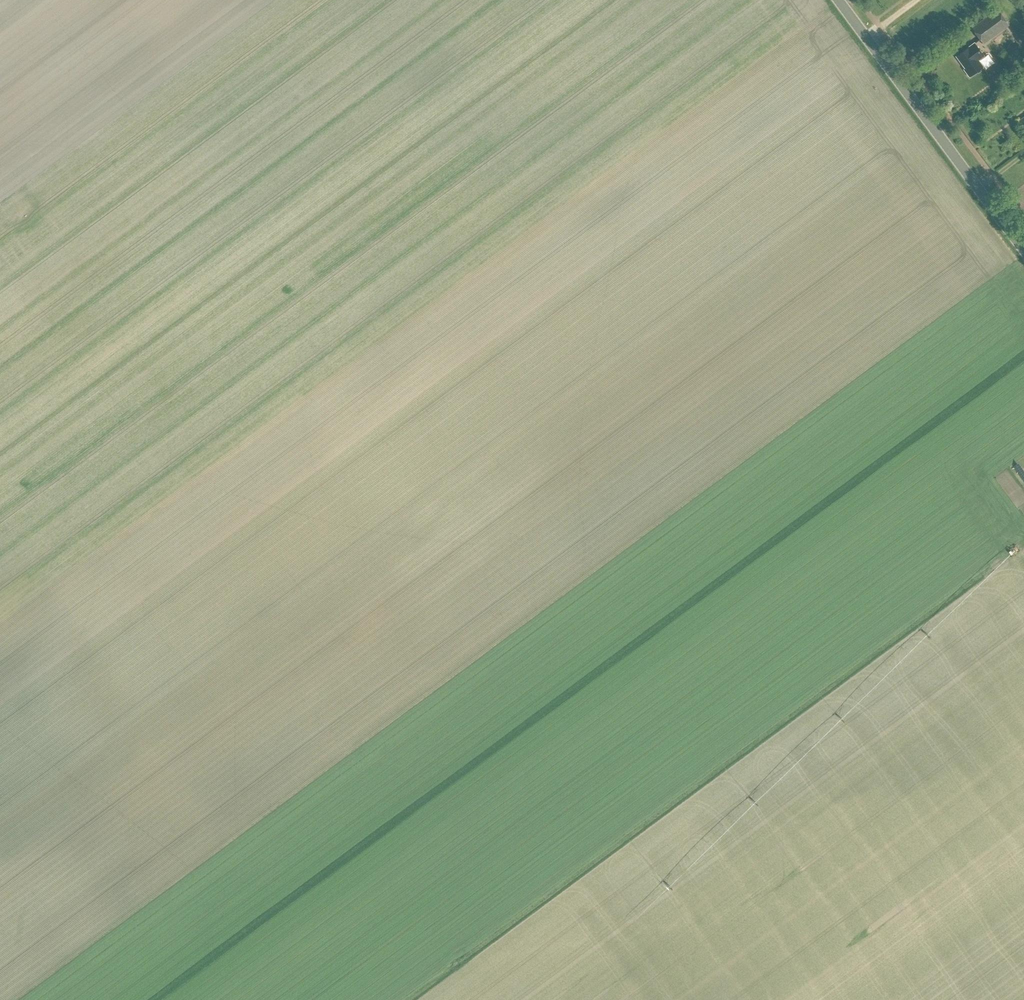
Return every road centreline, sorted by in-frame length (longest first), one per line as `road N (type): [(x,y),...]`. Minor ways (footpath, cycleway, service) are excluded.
road 1 (tertiary): [(1023,251),(839,0)]

